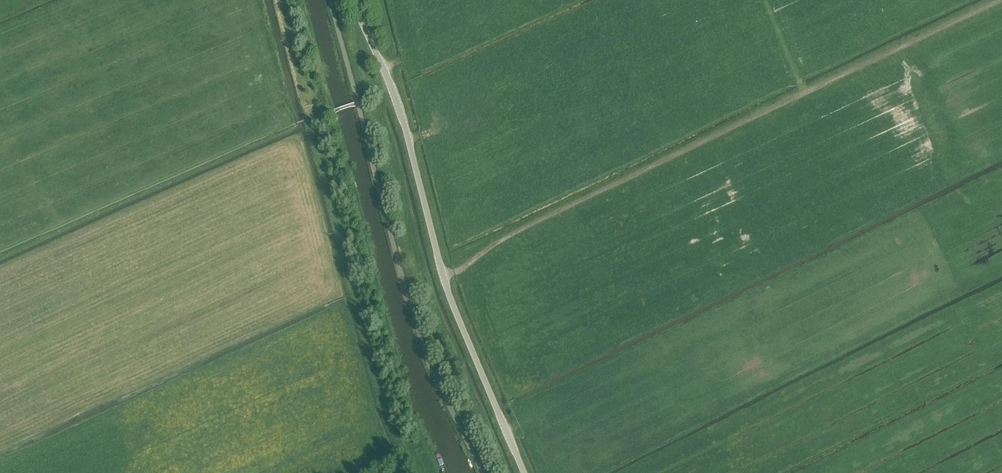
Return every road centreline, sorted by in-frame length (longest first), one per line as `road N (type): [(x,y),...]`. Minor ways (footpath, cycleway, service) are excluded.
road 1 (track): [(443,280),(507,238),(1001,0)]
road 2 (unclassified): [(524,472),(443,280),(395,92),(351,0)]

